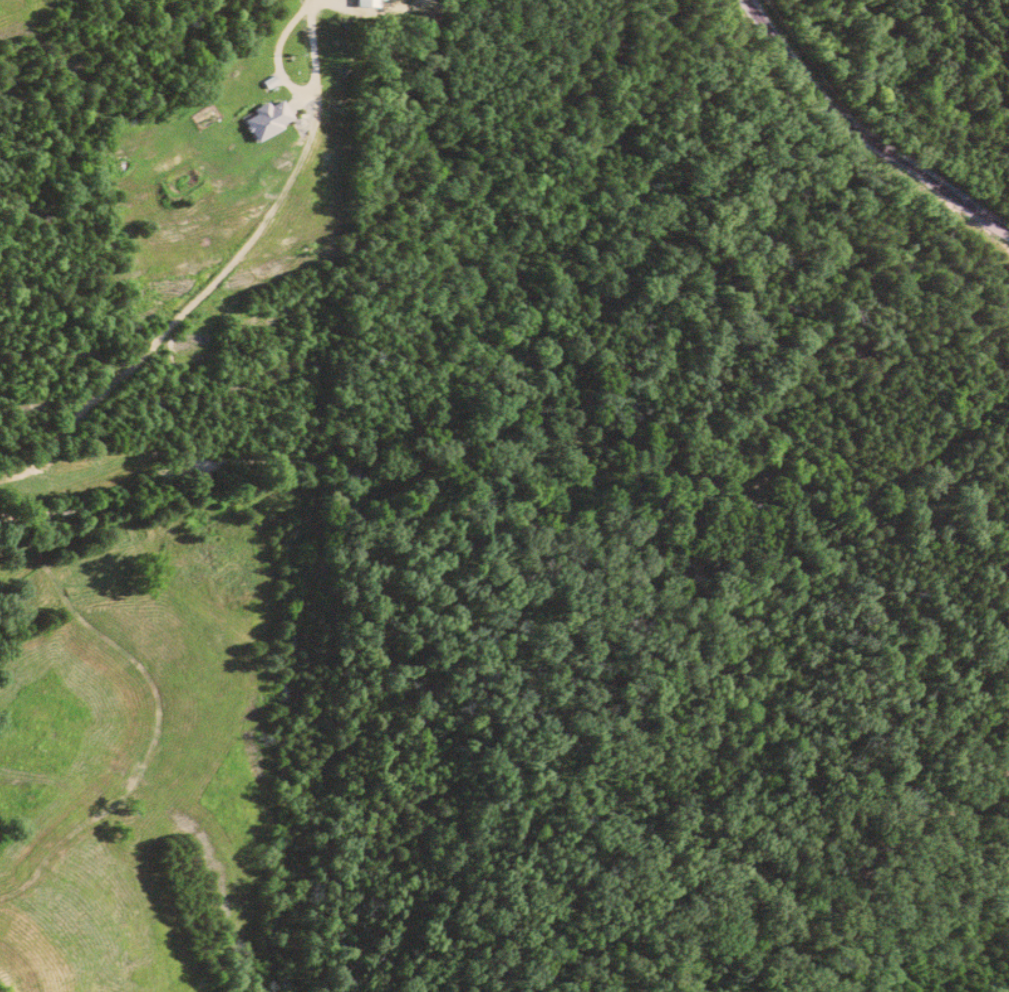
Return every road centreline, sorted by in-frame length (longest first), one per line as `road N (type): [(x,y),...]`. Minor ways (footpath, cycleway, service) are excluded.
road 1 (residential): [(1008,229),(864,136),(750,0)]

